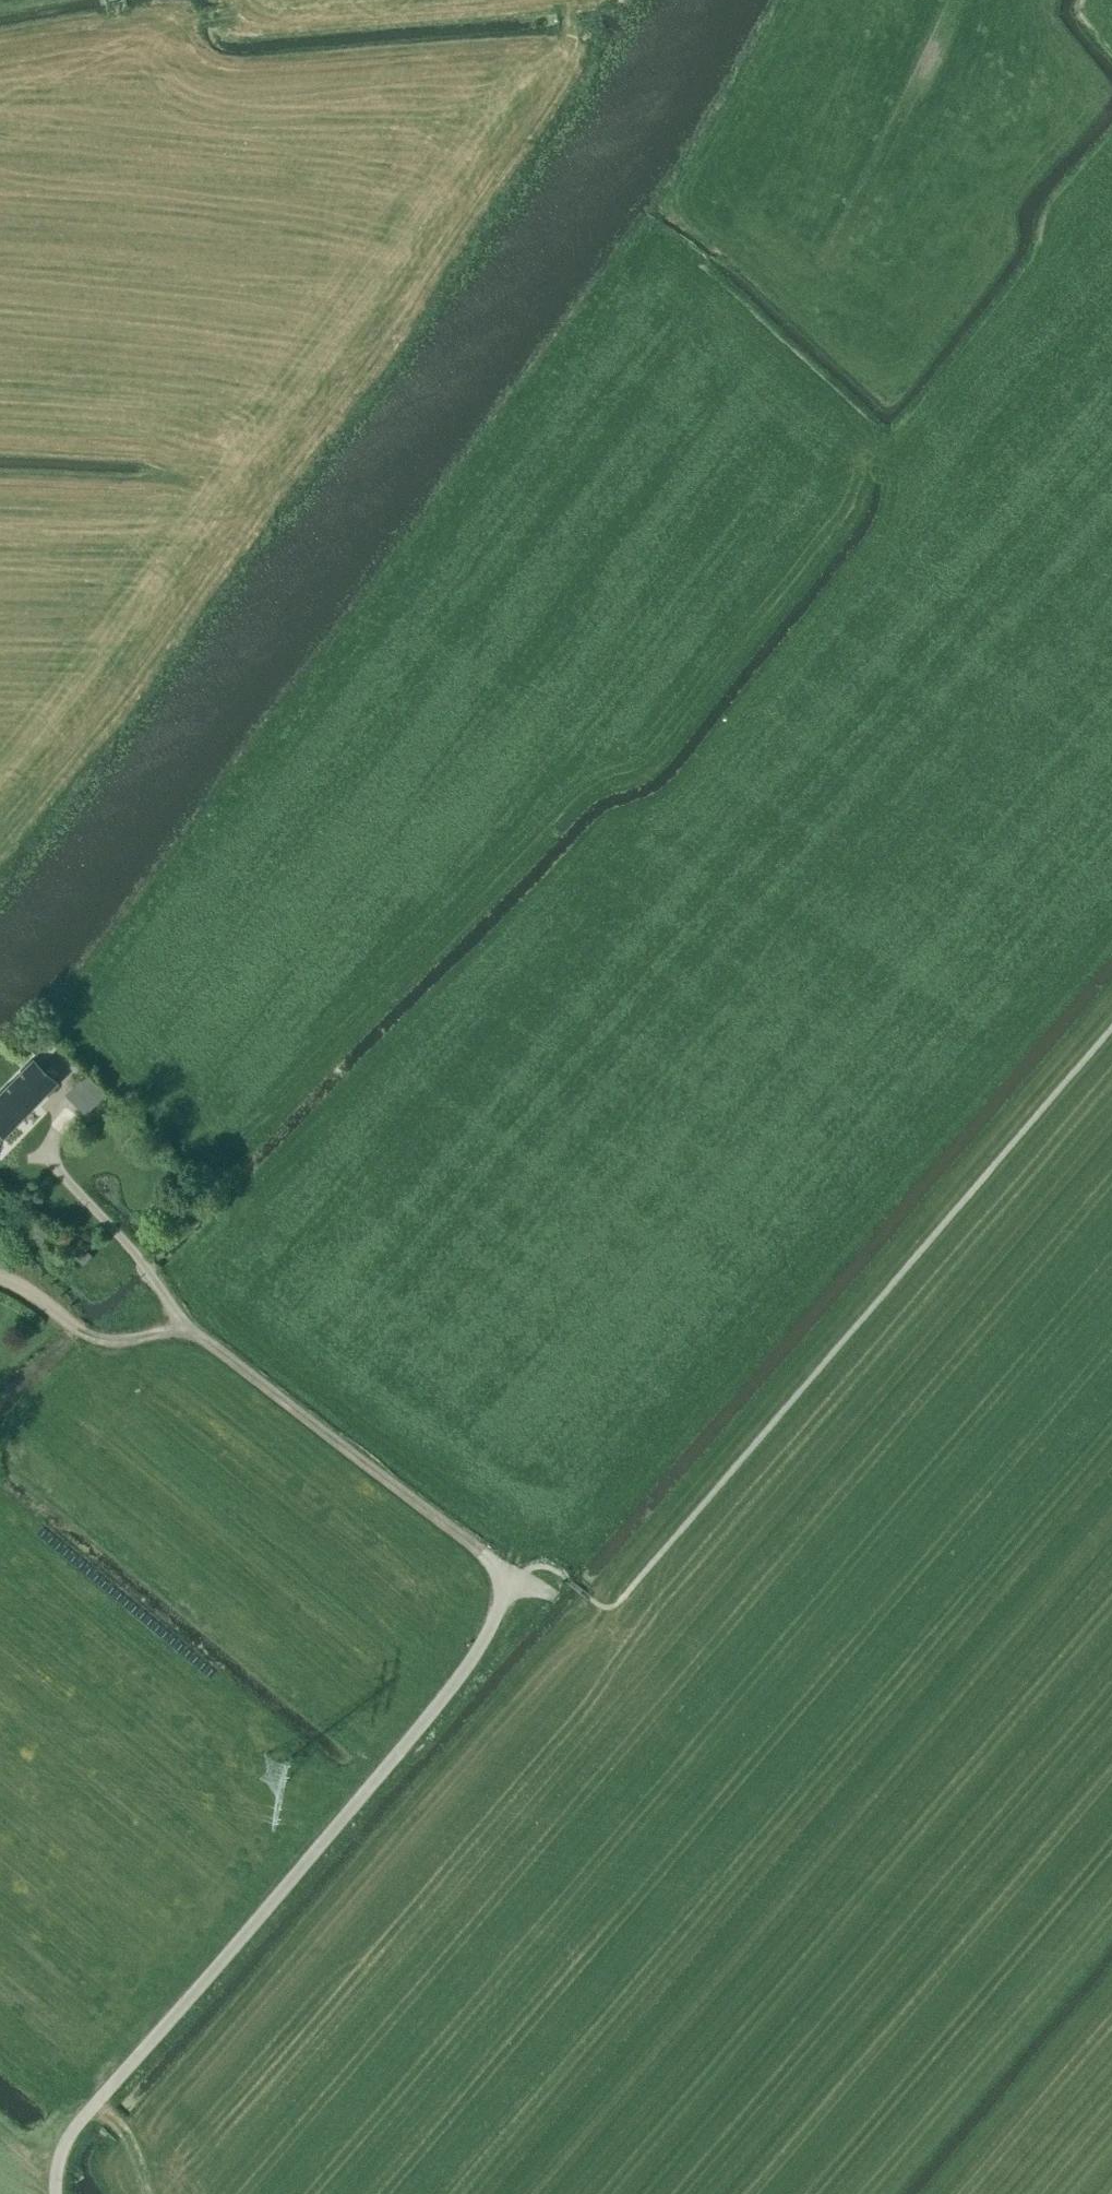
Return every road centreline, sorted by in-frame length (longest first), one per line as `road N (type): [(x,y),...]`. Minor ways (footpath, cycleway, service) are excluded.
road 1 (unclassified): [(59,2193),(61,2164),(77,2127),(454,1687),(508,1593),(482,1553)]
road 2 (track): [(84,1334),(102,1341),(185,1332),(482,1553)]

